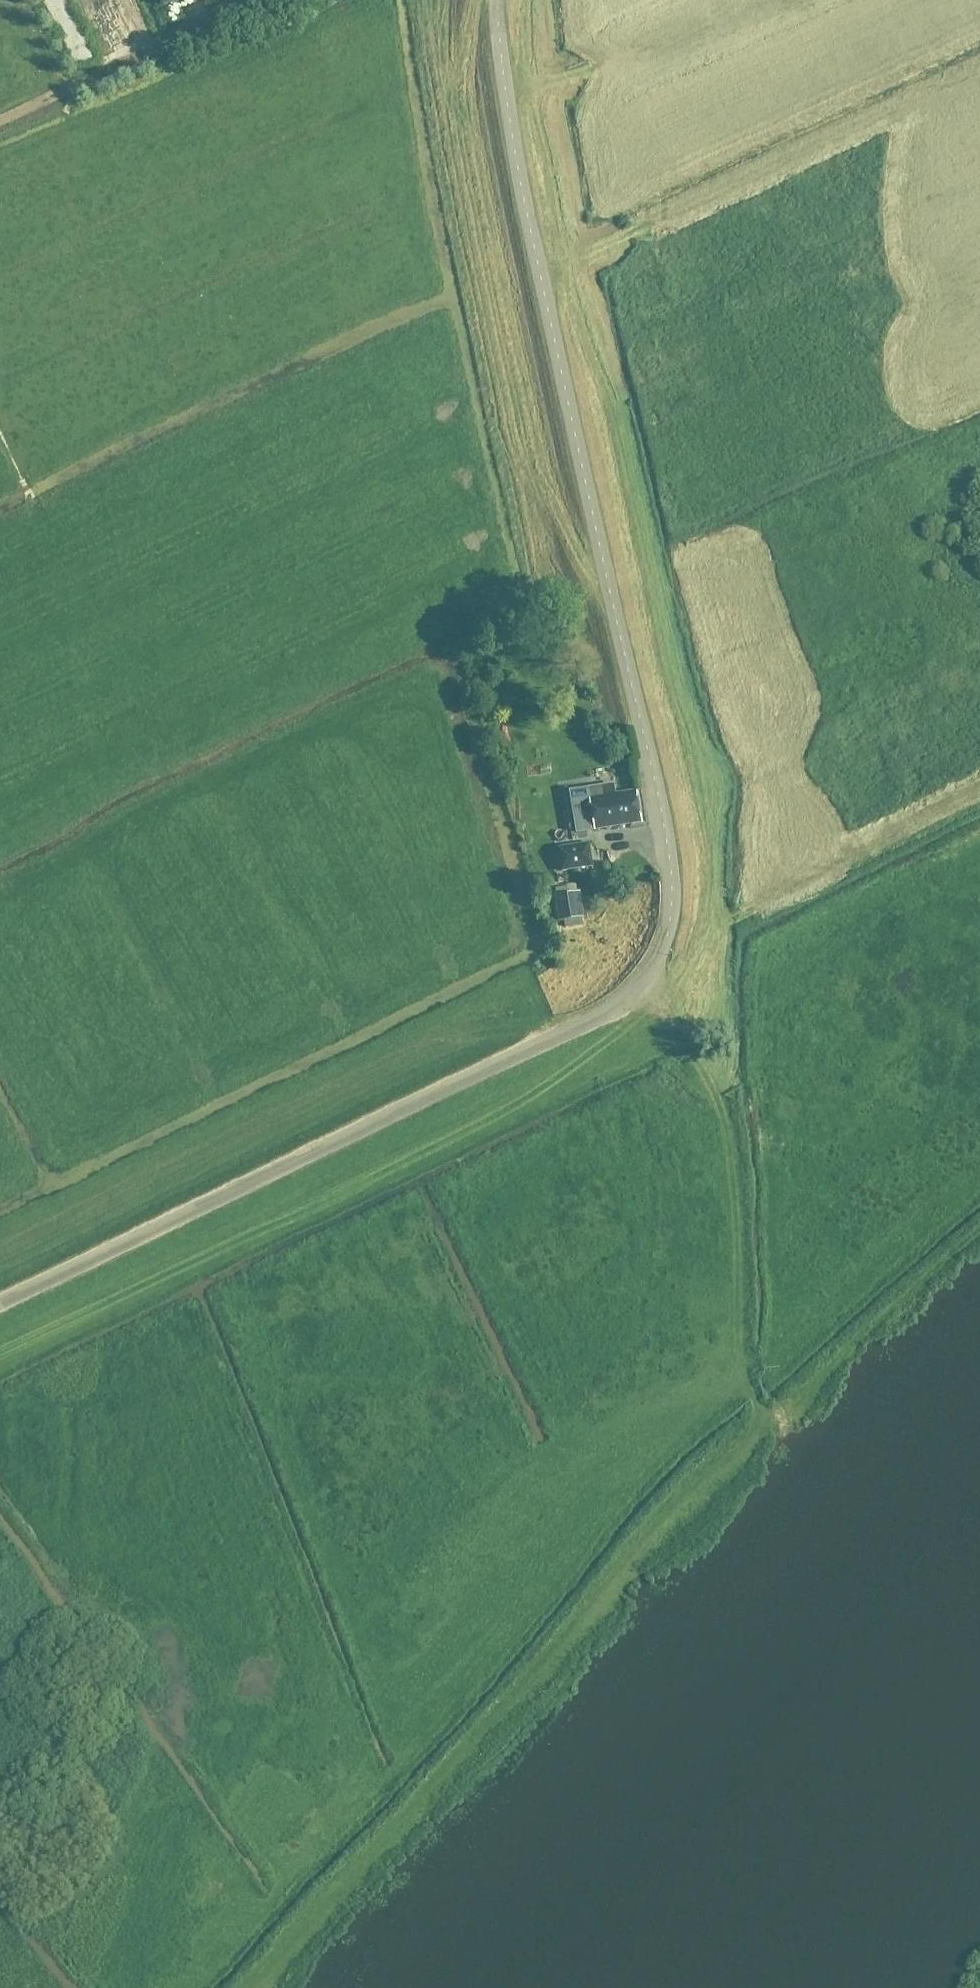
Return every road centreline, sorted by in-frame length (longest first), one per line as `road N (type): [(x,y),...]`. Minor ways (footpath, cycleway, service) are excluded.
road 1 (unclassified): [(0,1303),(609,1011),(662,949),(671,923),(667,857),(523,199),(495,0)]

